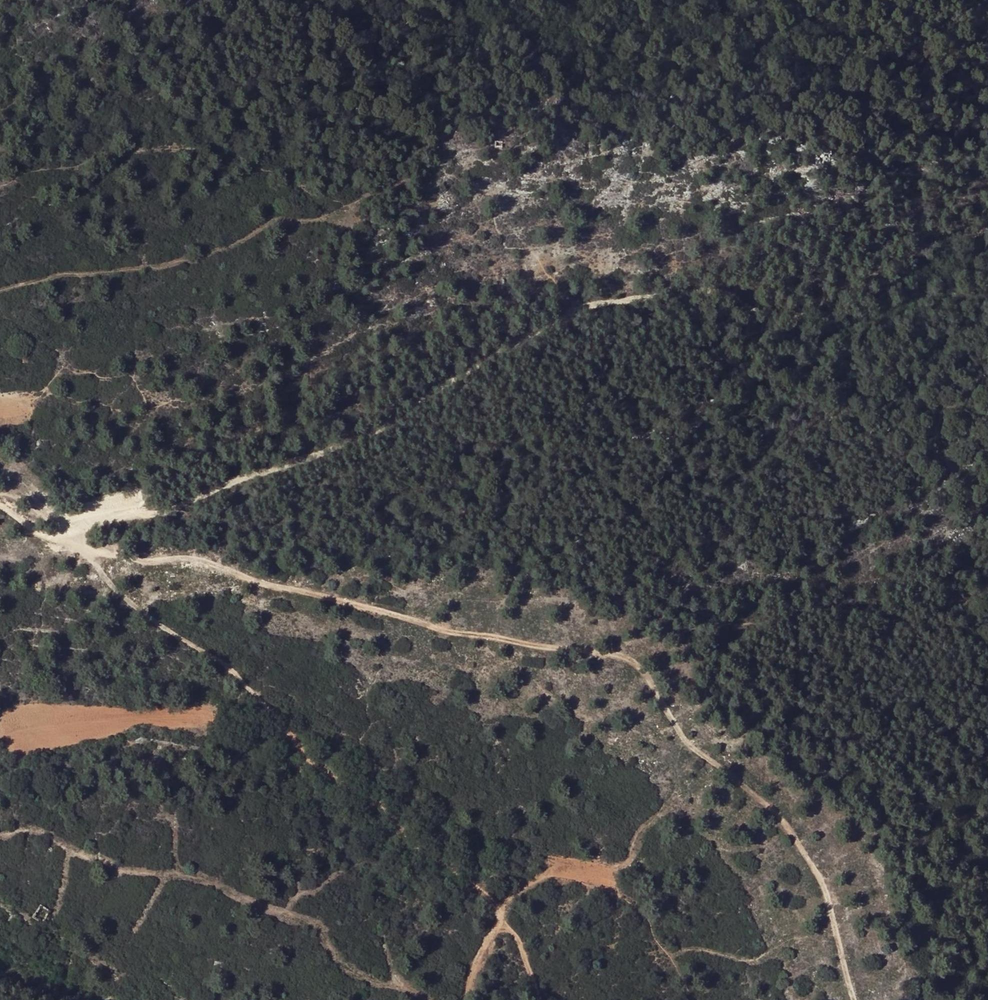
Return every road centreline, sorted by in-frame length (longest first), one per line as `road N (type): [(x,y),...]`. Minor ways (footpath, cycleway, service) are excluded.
road 1 (track): [(84,546),(109,517),(158,511),(354,437),(464,362),(550,326),(646,298),(728,296),(794,318),(866,275),(987,226)]
road 2 (track): [(84,546),(188,559),(428,626),(627,654),(685,743),(771,806),(800,848),(825,886),(856,999)]
road 3 (track): [(84,546),(115,594),(237,672),(284,724),(502,916)]

